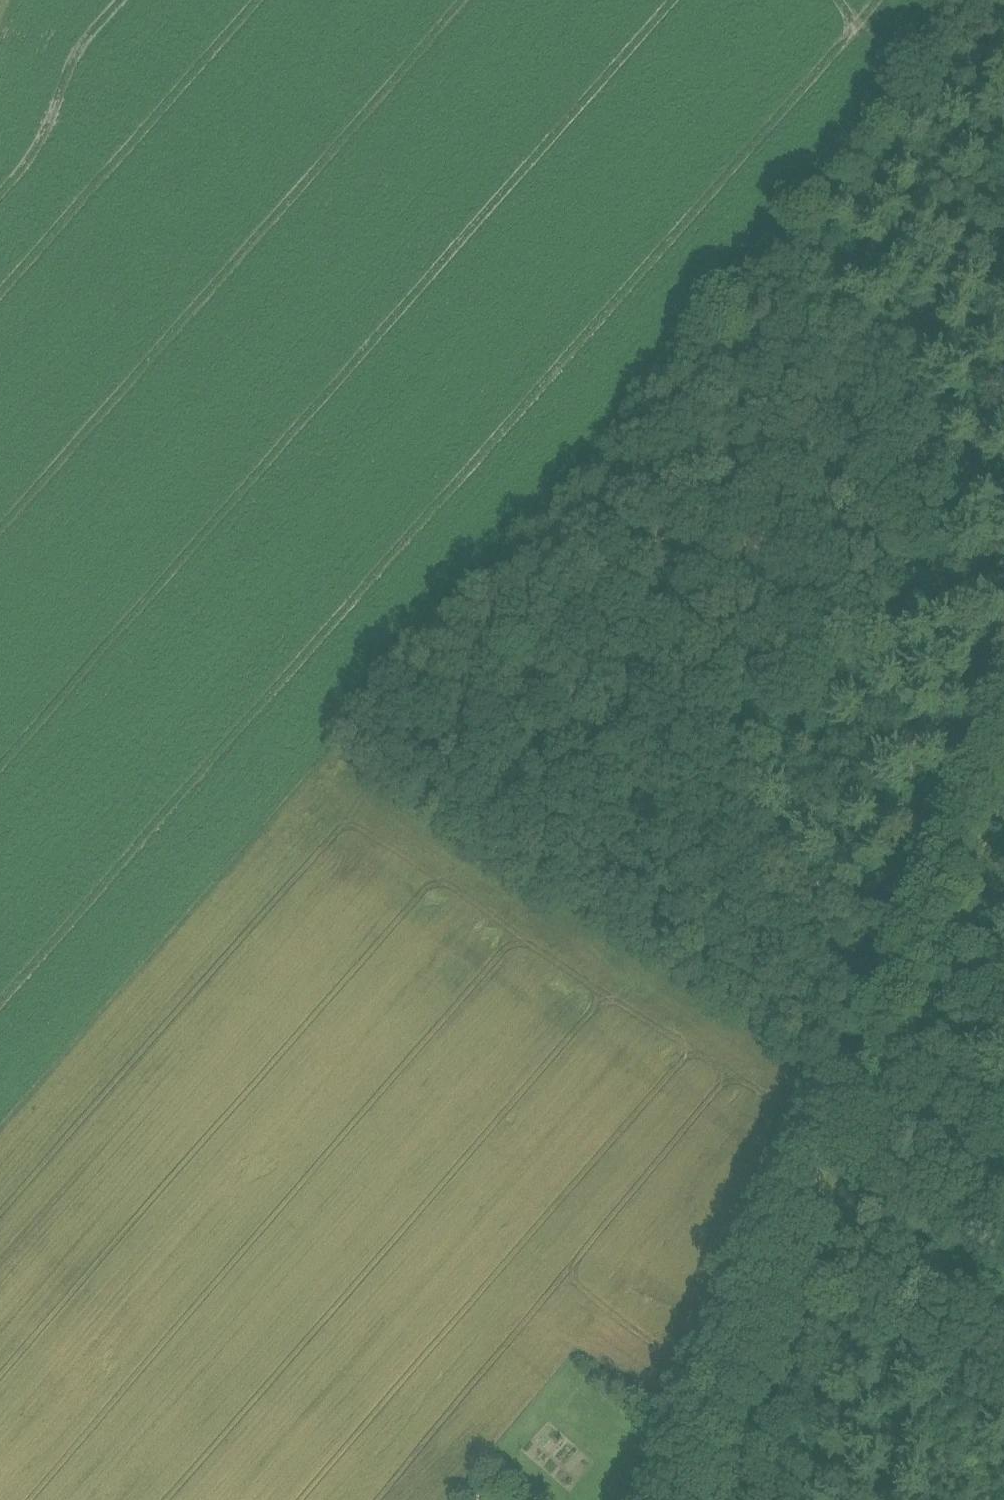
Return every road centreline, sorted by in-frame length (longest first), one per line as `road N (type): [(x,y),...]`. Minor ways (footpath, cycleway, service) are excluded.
road 1 (unclassified): [(680,1499),(1003,727)]

